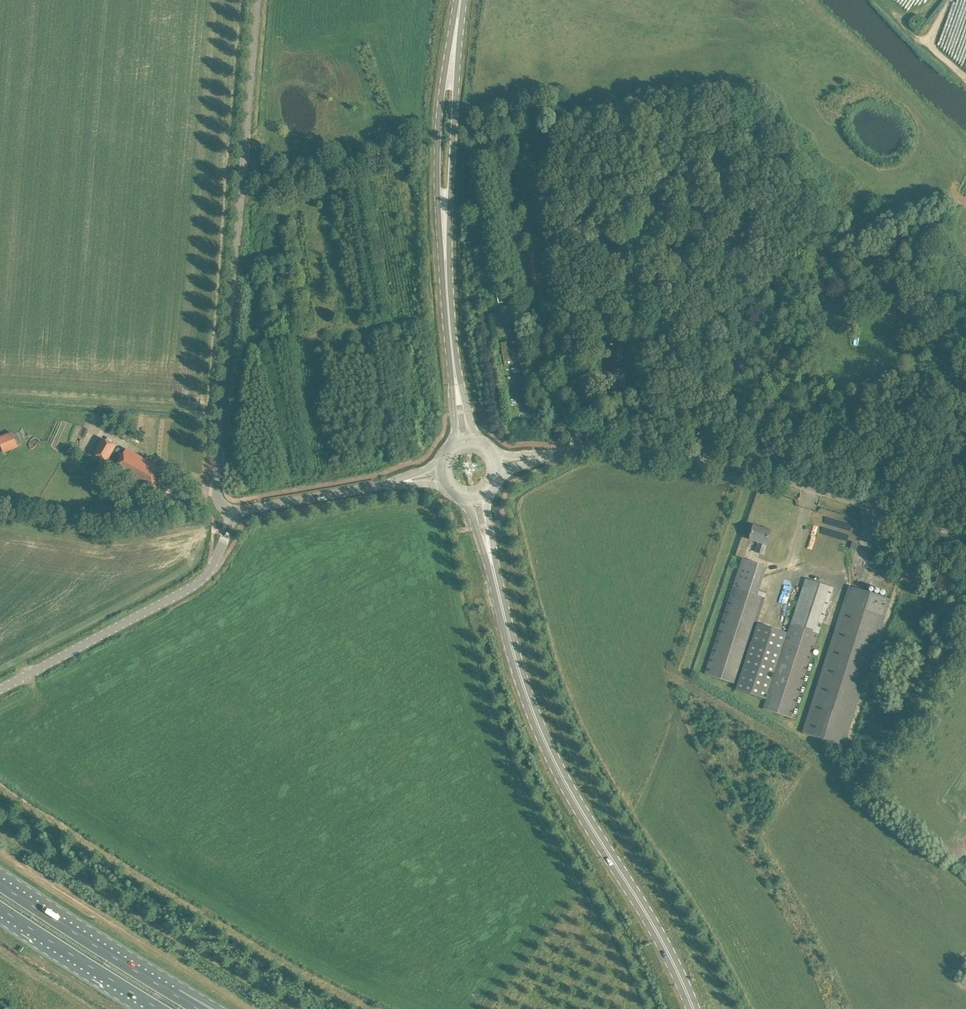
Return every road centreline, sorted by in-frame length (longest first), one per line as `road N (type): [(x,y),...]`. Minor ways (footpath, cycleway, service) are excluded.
road 1 (unclassified): [(234,513),(216,483),(258,0)]
road 2 (tertiary): [(694,1008),(546,743),(489,552)]
road 3 (unclassified): [(965,534),(684,451),(624,445),(536,458)]
road 4 (unclassified): [(0,689),(201,580),(234,513)]
road 5 (trunk): [(202,1008),(0,881)]
road 6 (trunk): [(0,907),(158,1008)]
road 7 (tertiary): [(445,214),(456,377)]
road 8 (unclassified): [(234,513),(386,484)]
road 9 (tertiary): [(452,67),(438,147),(445,214)]
road 10 (tertiary): [(445,214),(456,96),(452,67)]

